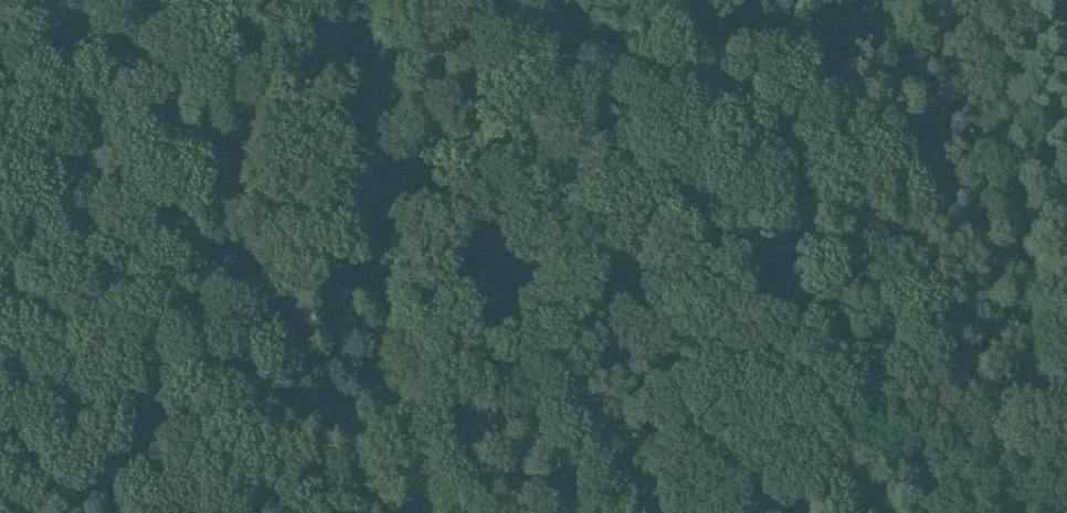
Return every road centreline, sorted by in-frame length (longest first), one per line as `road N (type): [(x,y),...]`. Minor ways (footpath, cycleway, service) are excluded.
road 1 (track): [(427,512),(342,0)]
road 2 (track): [(1043,438),(579,512)]

